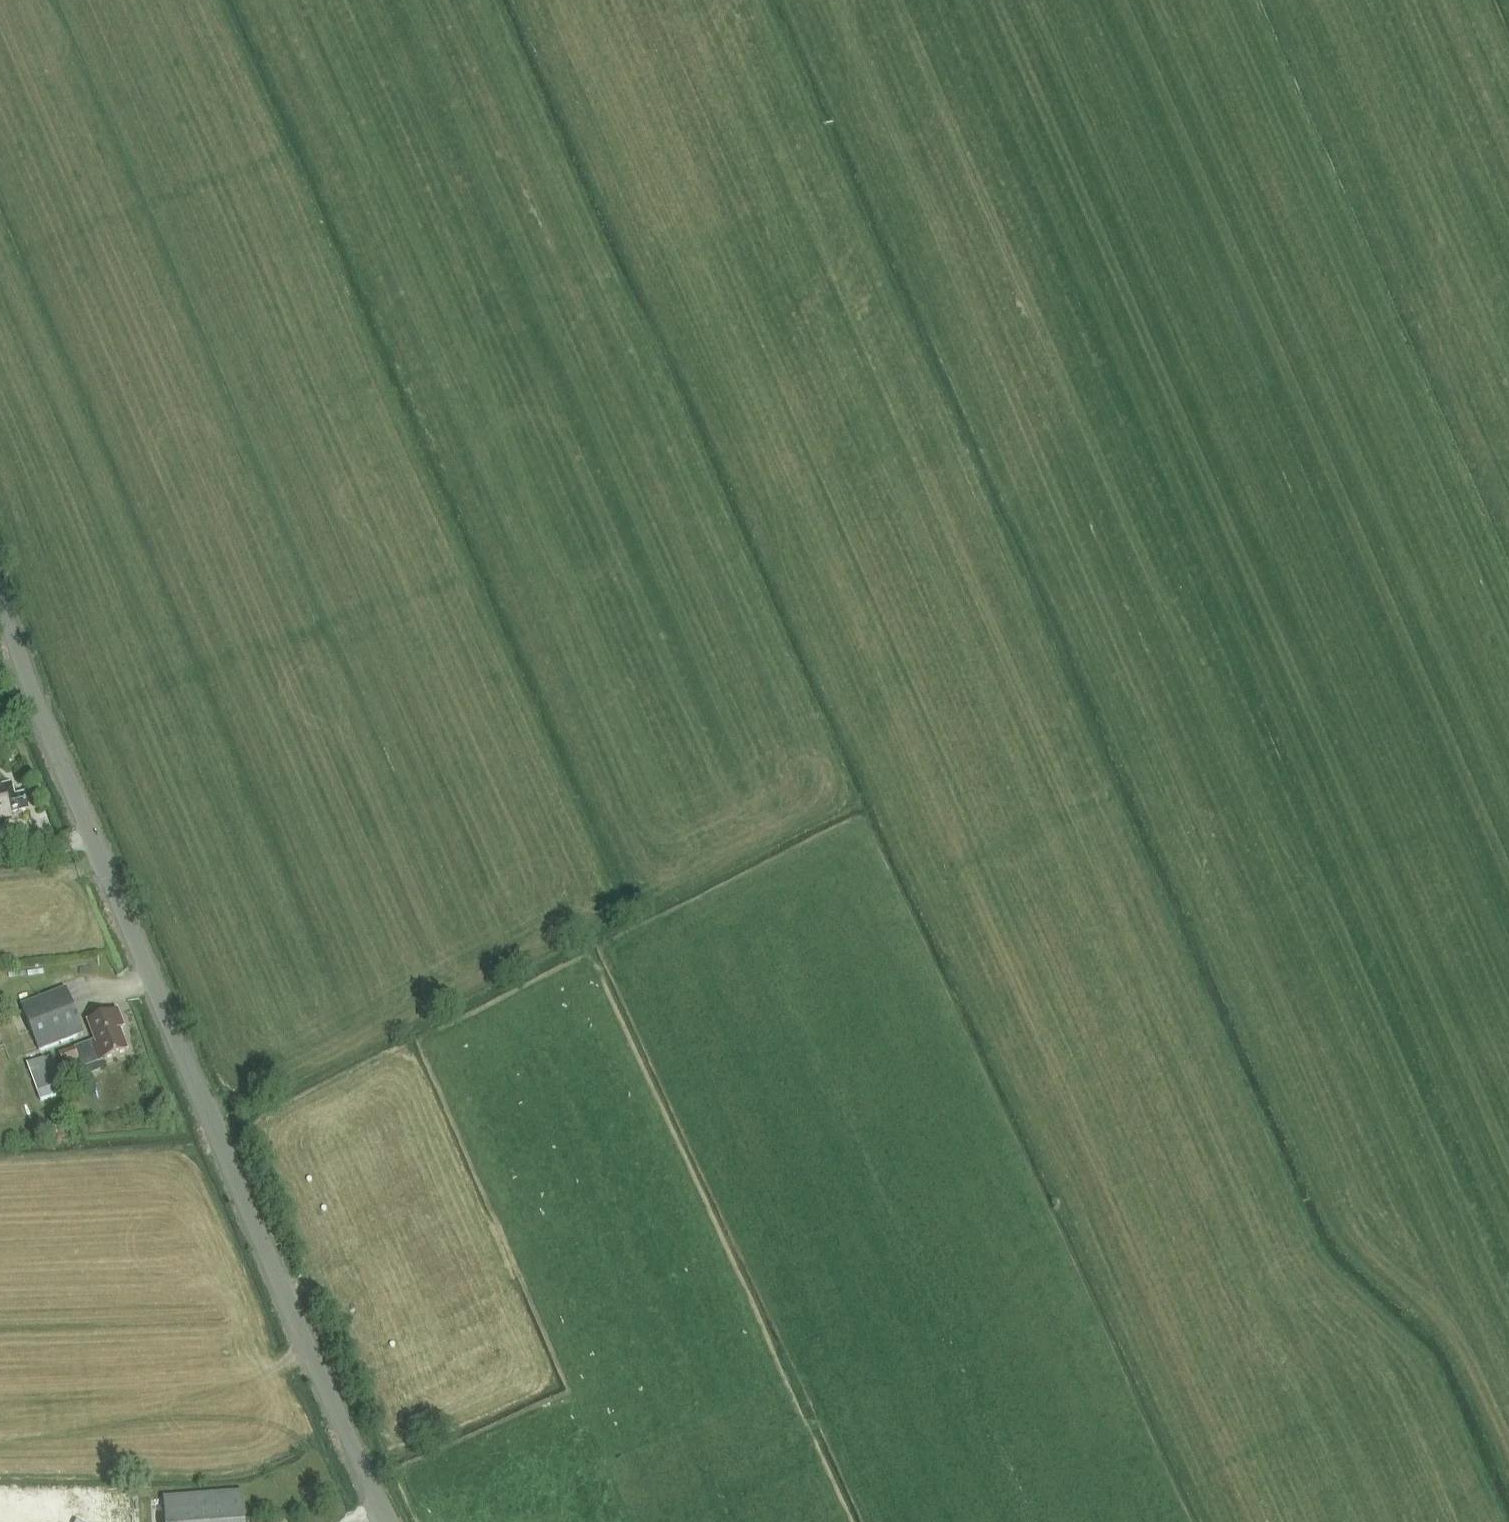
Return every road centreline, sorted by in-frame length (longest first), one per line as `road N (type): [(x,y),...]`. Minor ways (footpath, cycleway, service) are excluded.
road 1 (tertiary): [(388,1521),(0,611)]

